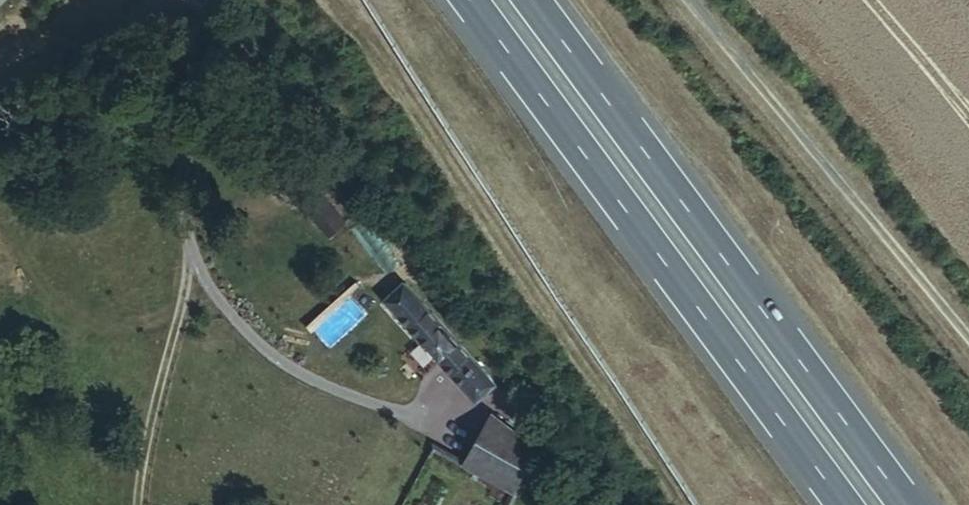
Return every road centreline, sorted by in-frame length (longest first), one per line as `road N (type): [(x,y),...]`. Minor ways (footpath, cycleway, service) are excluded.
road 1 (motorway): [(471,0),(847,504)]
road 2 (motorway): [(907,504),(532,0)]
road 3 (track): [(687,0),(968,336)]

